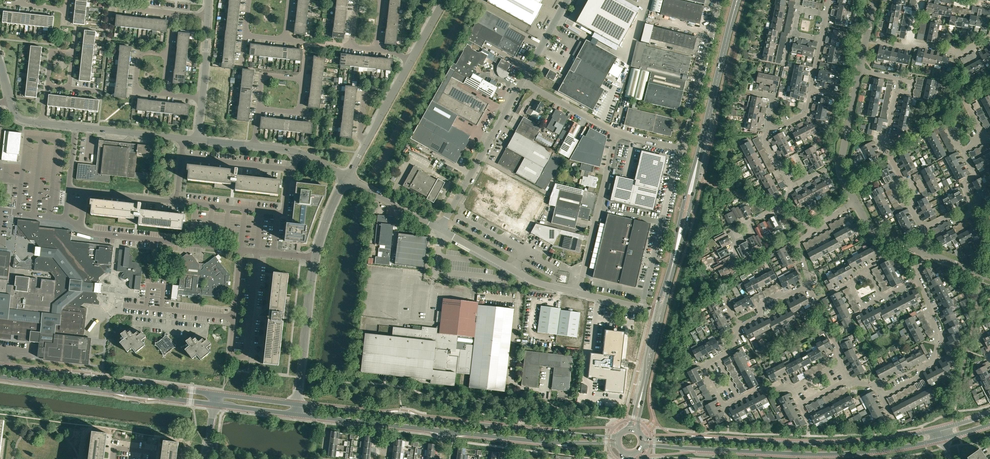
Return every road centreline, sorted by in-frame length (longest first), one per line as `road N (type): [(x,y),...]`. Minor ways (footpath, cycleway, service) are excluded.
road 1 (secondary): [(296,416),(618,444)]
road 2 (secondary): [(618,438),(297,404)]
road 3 (secondary): [(659,312),(737,0)]
road 4 (secondary): [(642,447),(829,455),(945,440)]
road 5 (secondary): [(942,429),(857,443),(643,439)]
road 6 (secondary): [(215,394),(0,367)]
road 7 (secondary): [(0,377),(213,404)]
road 8 (unclassified): [(440,229),(523,81)]
road 9 (residential): [(258,252),(248,358),(231,356),(235,318)]
road 10 (residential): [(241,250),(81,227)]
road 11 (unclassified): [(578,293),(535,282),(440,229)]
road 12 (unclassified): [(680,148),(719,0)]
road 13 (residential): [(881,396),(934,361),(939,333),(917,278)]
road 14 (residential): [(904,182),(887,143),(900,78),(860,70)]
road 15 (residential): [(297,404),(314,258)]
road 16 (secondary): [(633,430),(659,312)]
road 17 (residential): [(924,228),(970,213),(965,182),(975,175),(963,151)]

